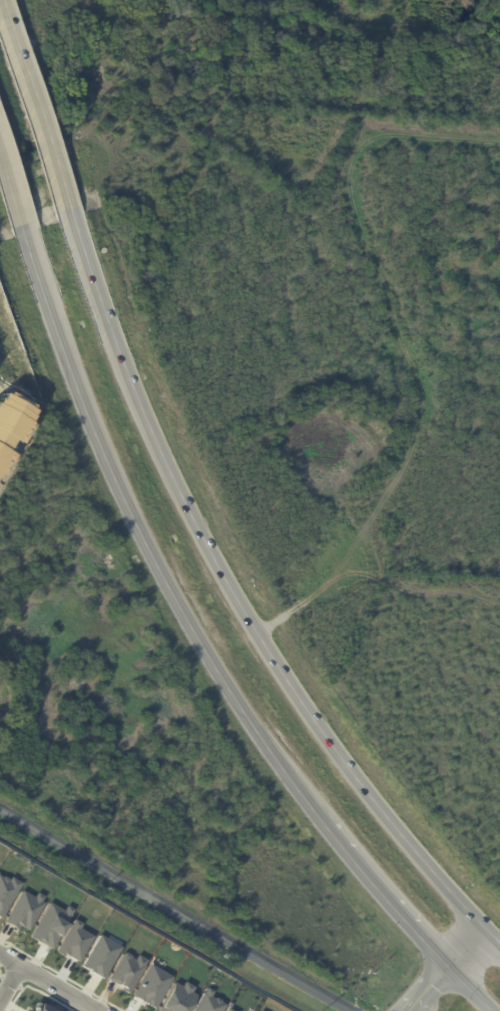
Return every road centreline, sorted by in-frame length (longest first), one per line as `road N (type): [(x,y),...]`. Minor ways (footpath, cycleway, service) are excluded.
road 1 (primary): [(488,935),(271,666),(161,453),(71,221)]
road 2 (primary): [(27,236),(97,442),(151,559),(208,662),(319,817)]
road 3 (residential): [(347,1010),(0,809)]
road 4 (primary): [(71,221),(0,3)]
road 5 (primary): [(319,817),(449,968)]

